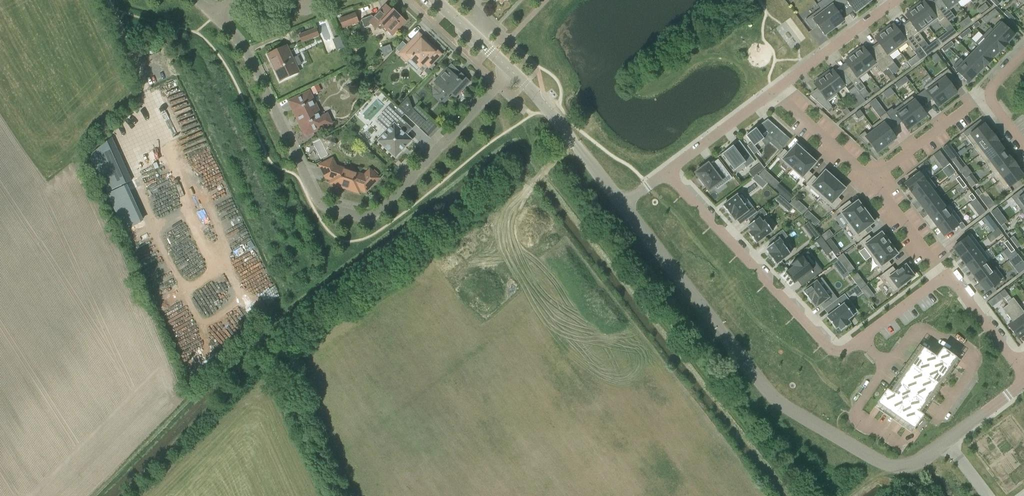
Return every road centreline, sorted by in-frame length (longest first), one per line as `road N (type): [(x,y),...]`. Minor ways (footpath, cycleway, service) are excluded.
road 1 (residential): [(511,71),(368,218),(319,203),(262,80),(217,15)]
road 2 (unclassified): [(1023,384),(918,461),(893,467),(785,408),(759,380)]
road 3 (residential): [(860,340),(847,350),(829,347),(666,173)]
road 4 (residential): [(656,461),(516,275)]
road 5 (unclassified): [(759,380),(622,204)]
road 6 (residential): [(516,275),(381,385),(403,426)]
road 7 (residential): [(935,425),(973,372),(973,359),(921,329),(888,368)]
road 8 (residential): [(516,275),(481,221),(577,147)]
road 9 (residential): [(898,0),(774,91)]
road 10 (residential): [(774,91),(666,173)]
road 11 (residential): [(774,91),(871,180)]
road 12 (residential): [(656,461),(759,380)]
road 13 (residential): [(871,180),(973,102)]
road 14 (residential): [(871,180),(944,277)]

